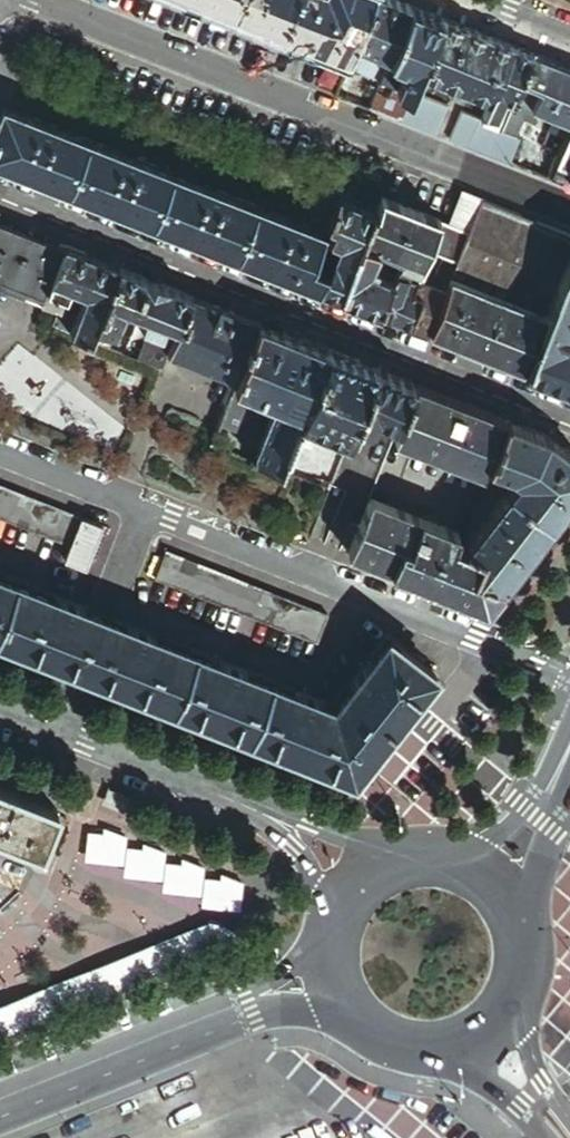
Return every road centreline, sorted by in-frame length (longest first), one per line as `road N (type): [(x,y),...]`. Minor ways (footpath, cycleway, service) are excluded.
road 1 (residential): [(569,418),(0,191)]
road 2 (residential): [(569,678),(0,453)]
road 3 (residential): [(569,212),(33,0)]
road 4 (primary): [(0,1109),(243,1007)]
road 5 (residential): [(0,952),(37,924),(109,748)]
road 6 (residential): [(300,835),(109,748)]

